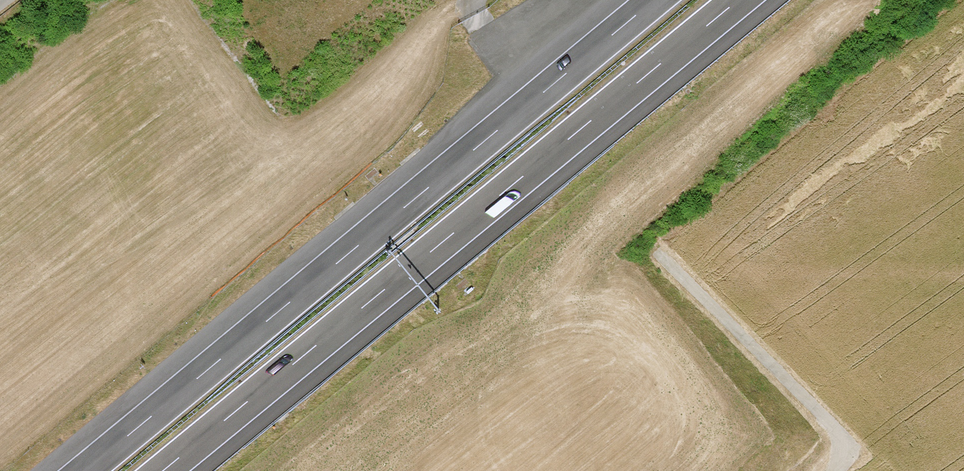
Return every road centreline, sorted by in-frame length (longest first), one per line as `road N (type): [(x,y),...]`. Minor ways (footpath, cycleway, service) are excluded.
road 1 (motorway): [(165,470),(741,0)]
road 2 (motorway): [(654,0),(82,470)]

